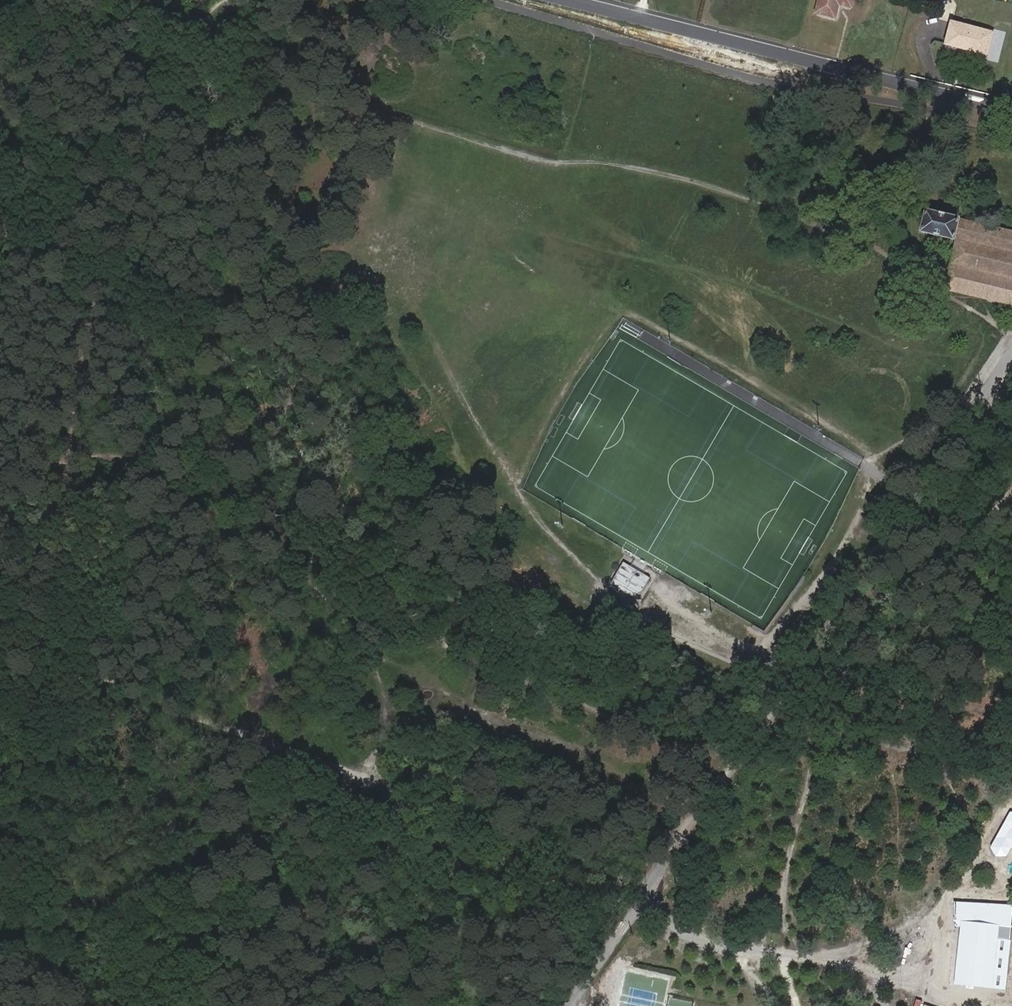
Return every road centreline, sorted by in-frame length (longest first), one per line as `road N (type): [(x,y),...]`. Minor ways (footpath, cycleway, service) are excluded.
road 1 (residential): [(573,0),(1011,113)]

